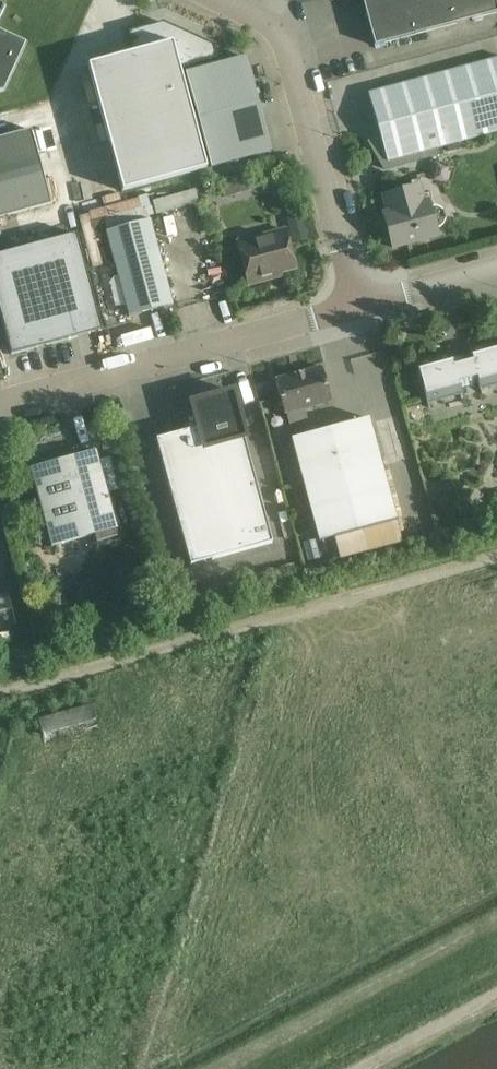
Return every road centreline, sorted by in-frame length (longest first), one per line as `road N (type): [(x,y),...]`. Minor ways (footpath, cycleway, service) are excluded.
road 1 (track): [(496,555),(0,693)]
road 2 (unclassified): [(0,404),(359,306)]
road 3 (unclassified): [(359,306),(285,45),(266,23),(215,0)]
road 4 (unclassified): [(359,306),(496,269)]

